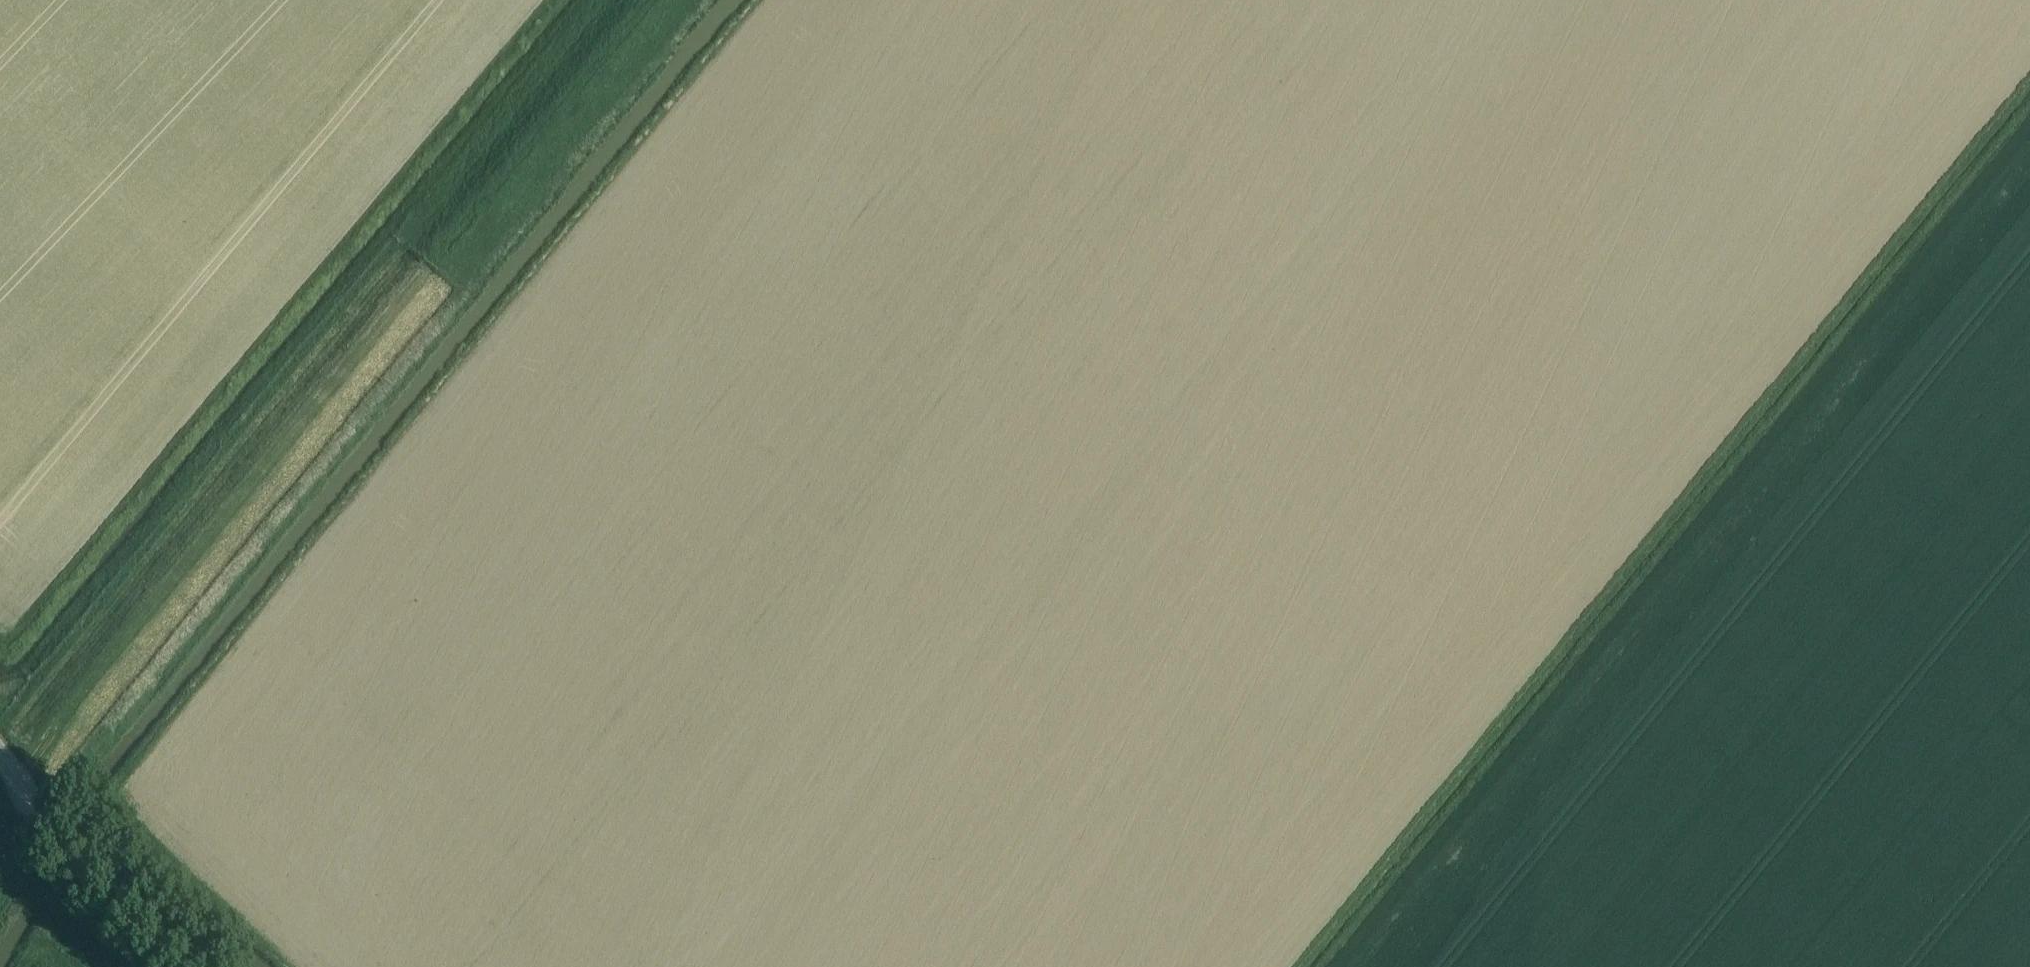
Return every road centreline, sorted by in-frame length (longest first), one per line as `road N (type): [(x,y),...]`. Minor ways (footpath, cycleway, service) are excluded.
road 1 (track): [(648,0),(432,261),(467,296),(76,761),(51,767),(28,800)]
road 2 (unclassified): [(182,966),(0,760)]

